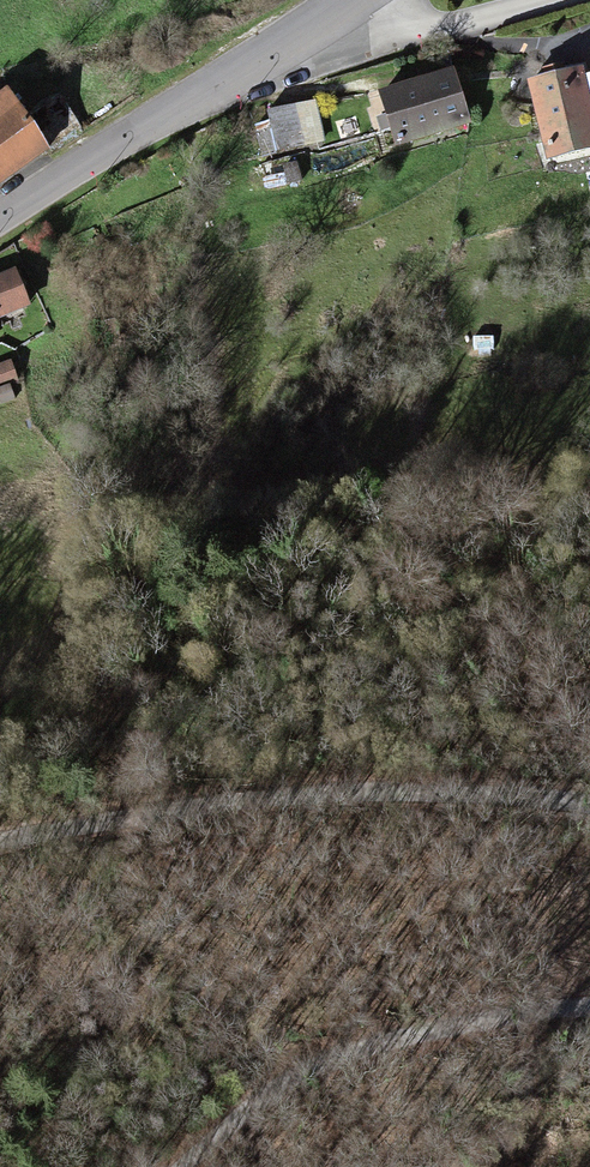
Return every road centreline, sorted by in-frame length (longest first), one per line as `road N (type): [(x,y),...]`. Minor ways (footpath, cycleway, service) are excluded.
road 1 (unclassified): [(0,839),(302,790),(406,788),(589,802)]
road 2 (unclassified): [(589,1006),(459,1023),(309,1068),(237,1115),(181,1166)]
road 3 (tertiary): [(0,219),(349,0)]
road 4 (unclassified): [(372,0),(411,25),(468,23),(549,0)]

